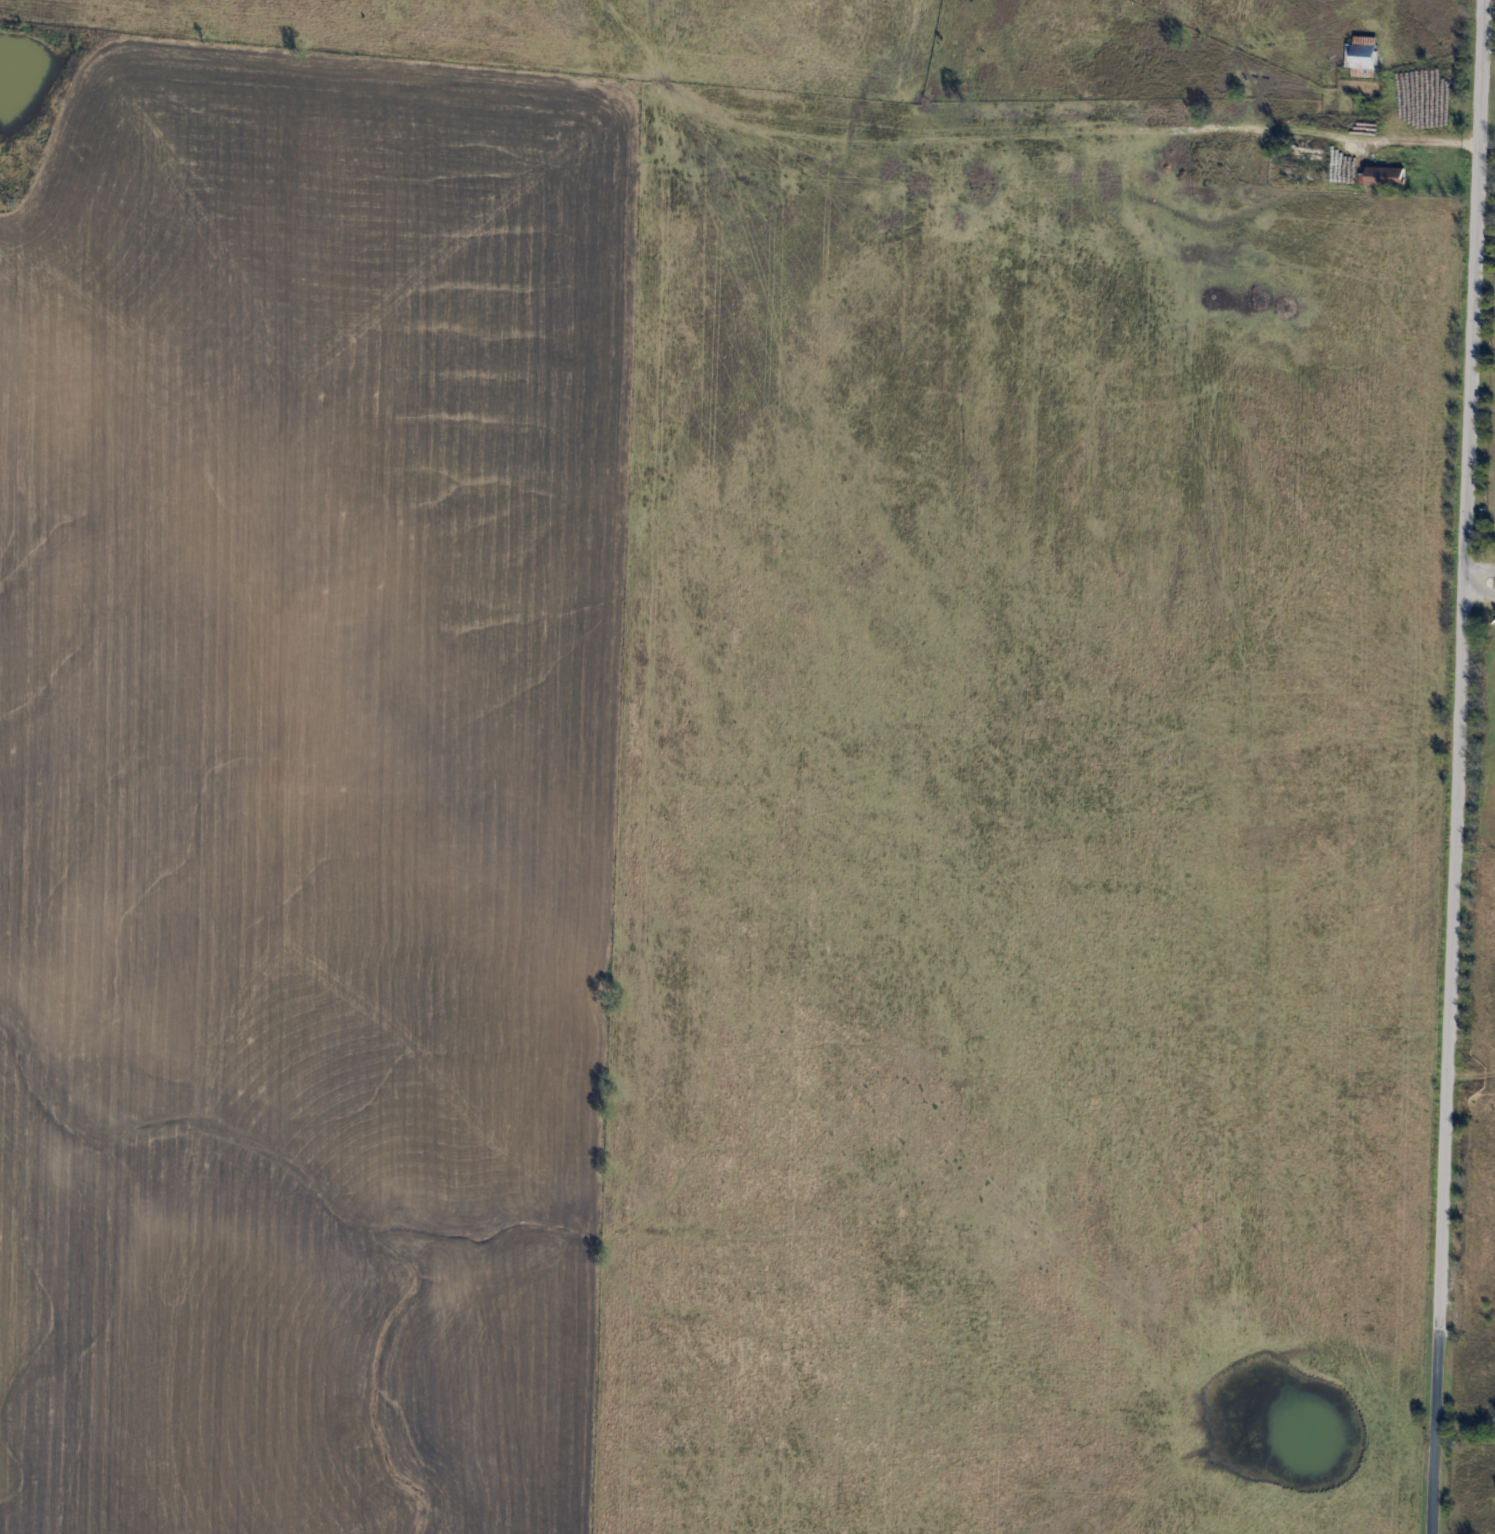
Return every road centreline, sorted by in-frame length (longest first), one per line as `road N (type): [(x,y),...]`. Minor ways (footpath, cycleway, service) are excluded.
road 1 (residential): [(1430,1533),(1483,0)]

